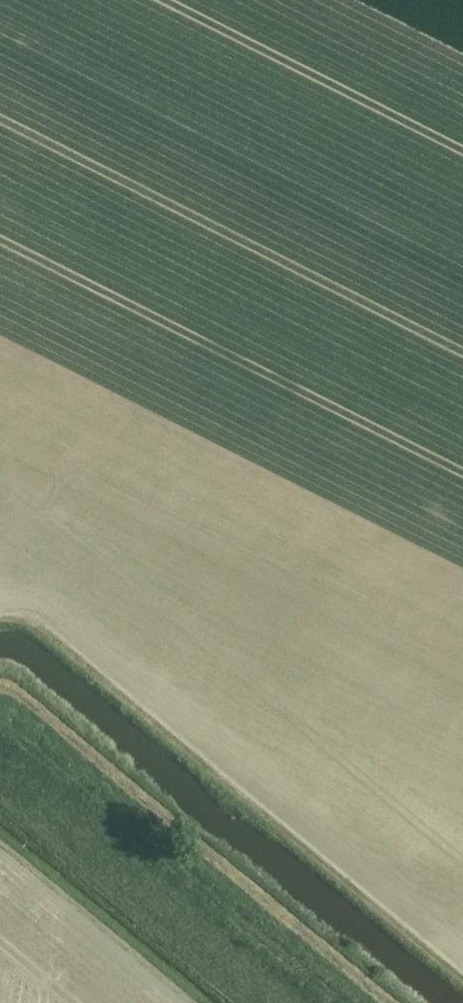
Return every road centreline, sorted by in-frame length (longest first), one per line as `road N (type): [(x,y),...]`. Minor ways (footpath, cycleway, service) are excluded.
road 1 (track): [(255,1002),(0,794)]

